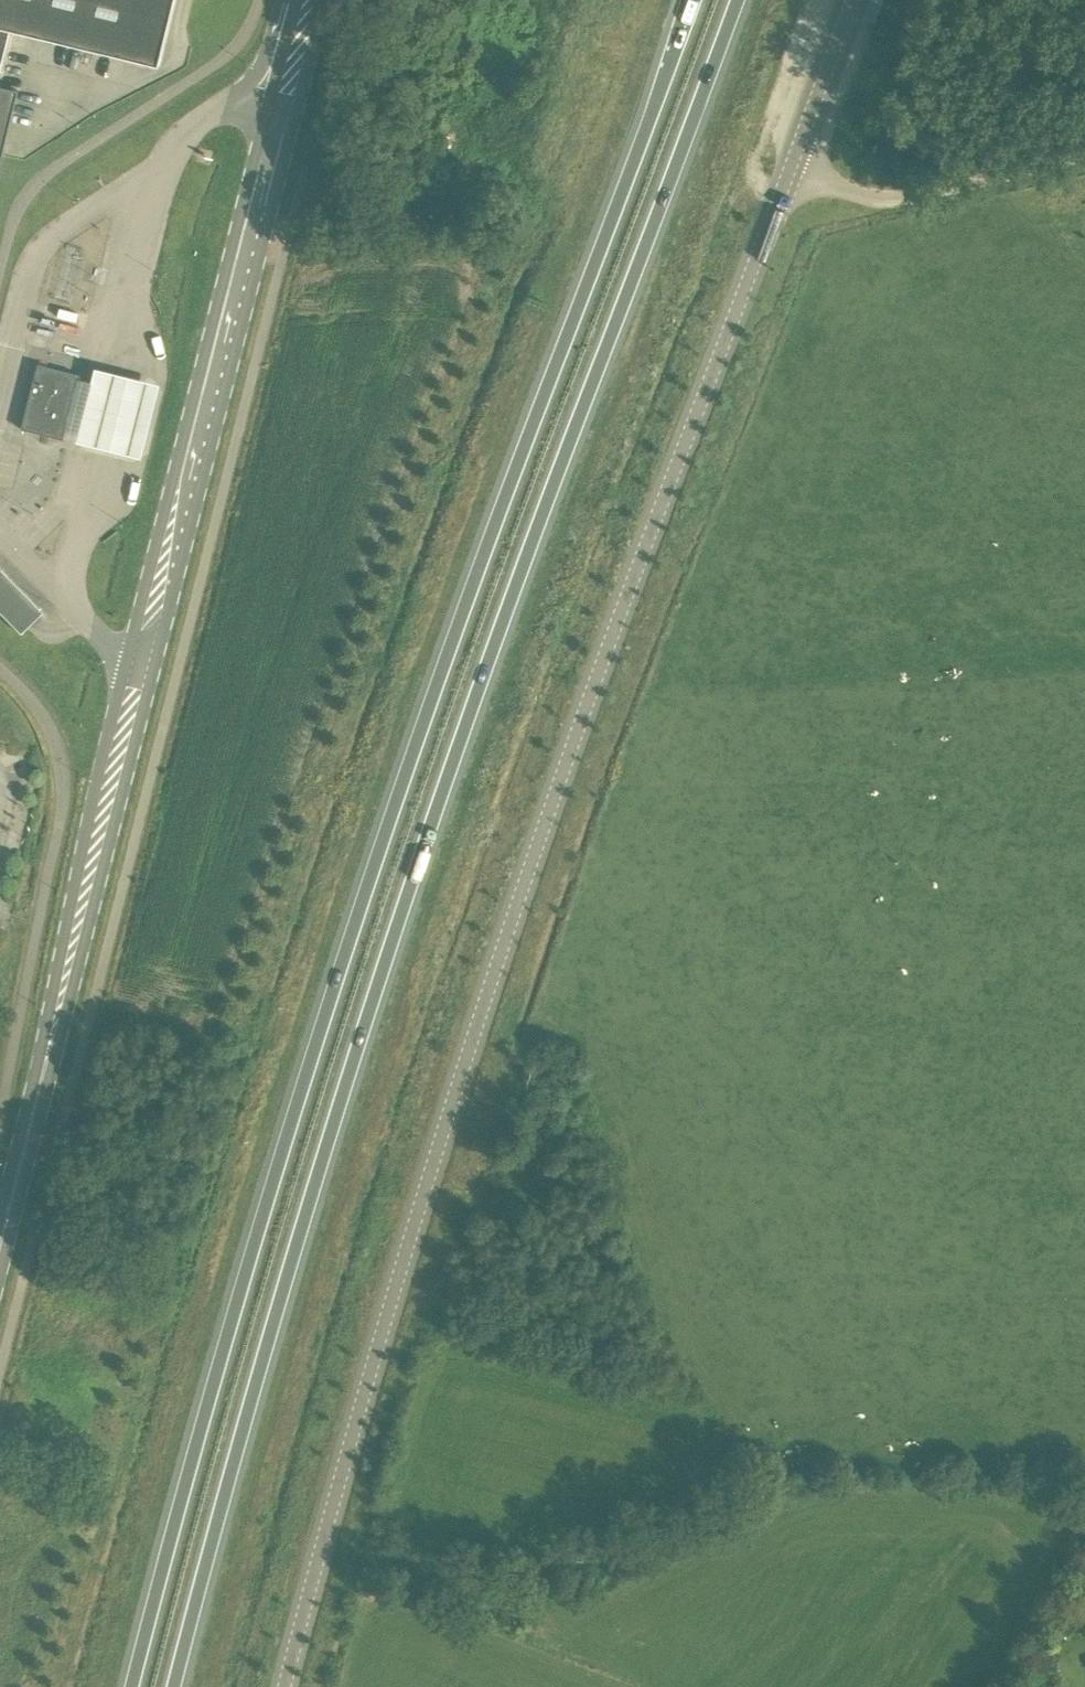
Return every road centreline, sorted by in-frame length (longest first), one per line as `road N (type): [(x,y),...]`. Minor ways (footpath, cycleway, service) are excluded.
road 1 (secondary): [(852,0),(684,440),(479,1023),(387,1313),(285,1686)]
road 2 (trunk): [(175,1686),(309,1206),(427,840),(739,0)]
road 3 (trunk): [(695,0),(362,892),(257,1228),(135,1686)]
road 4 (tertiary): [(0,1255),(144,652),(313,0)]
road 5 (track): [(788,173),(892,199),(1084,153)]

